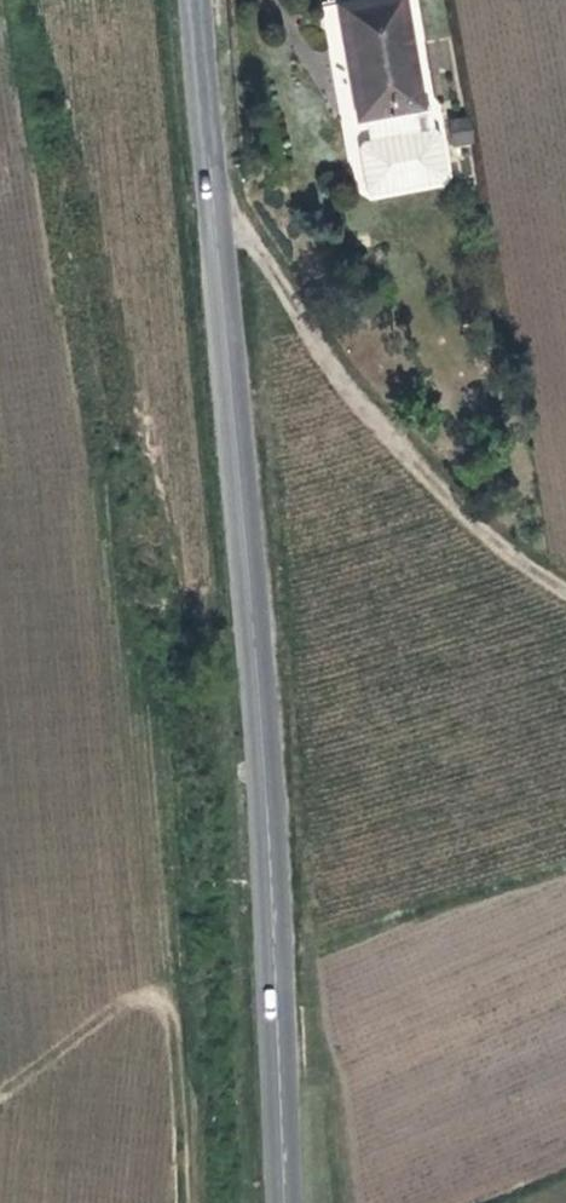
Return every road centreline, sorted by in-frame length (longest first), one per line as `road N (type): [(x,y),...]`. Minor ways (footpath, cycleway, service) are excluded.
road 1 (tertiary): [(198,0),(269,831),(284,1202)]
road 2 (track): [(565,591),(489,539),(372,419),(211,183)]
road 3 (track): [(0,1096),(125,1003),(148,996),(164,1005),(180,1061),(181,1202)]

